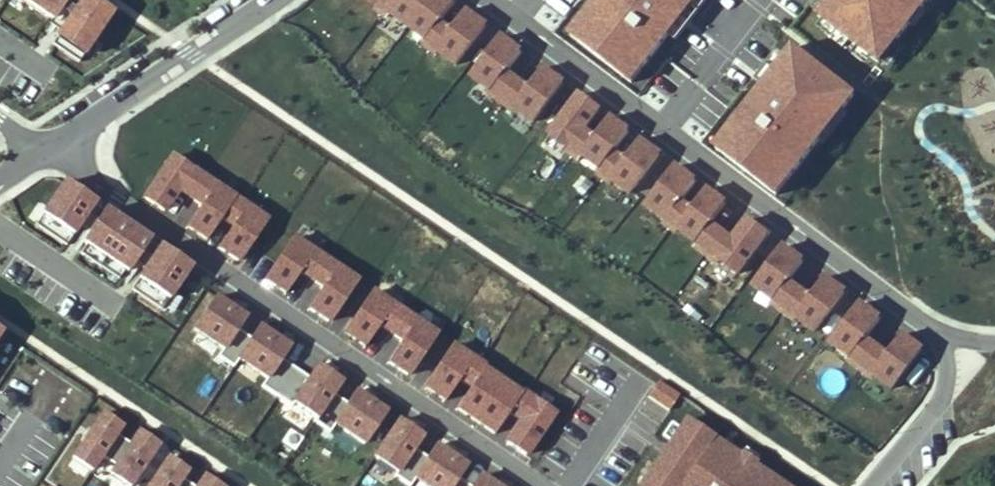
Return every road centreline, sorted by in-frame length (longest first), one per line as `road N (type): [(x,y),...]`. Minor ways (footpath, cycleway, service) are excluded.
road 1 (residential): [(872,485),(942,397),(944,335),(480,0)]
road 2 (residential): [(44,148),(543,485)]
road 3 (residential): [(44,148),(254,0)]

